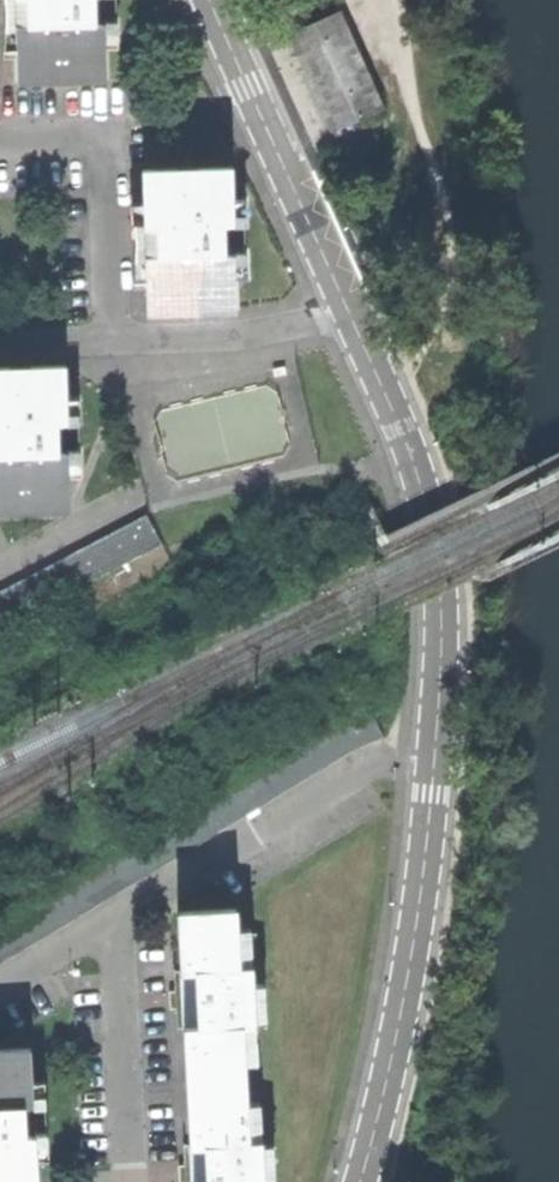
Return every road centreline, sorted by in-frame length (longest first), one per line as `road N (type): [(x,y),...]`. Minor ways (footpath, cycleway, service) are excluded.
road 1 (residential): [(212,0),(415,464),(438,567),(441,687),(427,853),(397,1064),(360,1181)]

